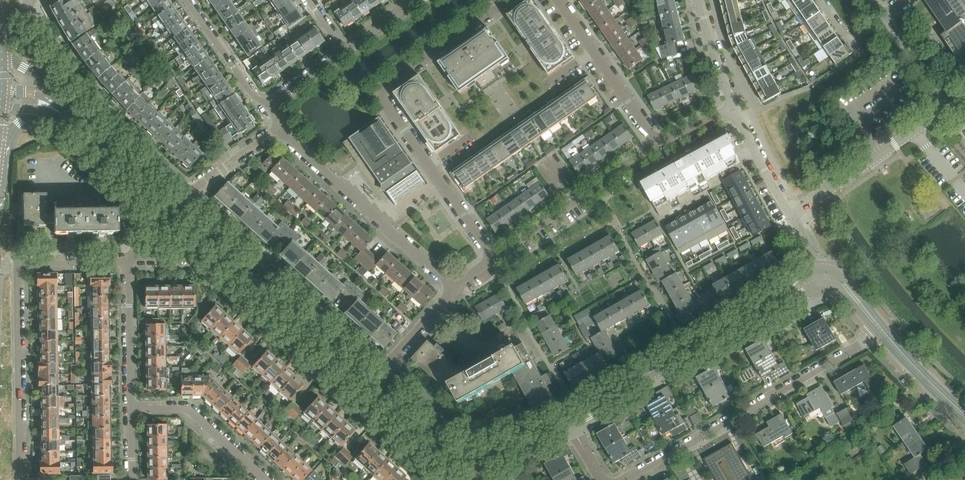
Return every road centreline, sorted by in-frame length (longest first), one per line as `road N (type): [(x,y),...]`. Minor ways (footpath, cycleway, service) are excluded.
road 1 (residential): [(434,479),(190,259),(127,261)]
road 2 (residential): [(22,479),(19,262),(127,261)]
road 3 (residential): [(623,479),(882,332)]
road 4 (residential): [(382,368),(186,195)]
road 5 (residential): [(186,195),(77,87),(29,0)]
road 6 (residential): [(429,165),(382,91),(509,0)]
road 7 (secondary): [(570,420),(775,300)]
road 8 (residential): [(453,288),(280,131)]
road 9 (secondary): [(366,384),(202,240)]
road 10 (residential): [(494,259),(657,142)]
road 11 (residential): [(814,271),(734,108)]
road 12 (residential): [(265,479),(186,408),(131,408)]
road 13 (secondary): [(541,436),(478,457),(438,446),(405,422)]
road 14 (residential): [(131,408),(127,261)]
road 15 (residential): [(274,106),(252,93),(188,0)]

